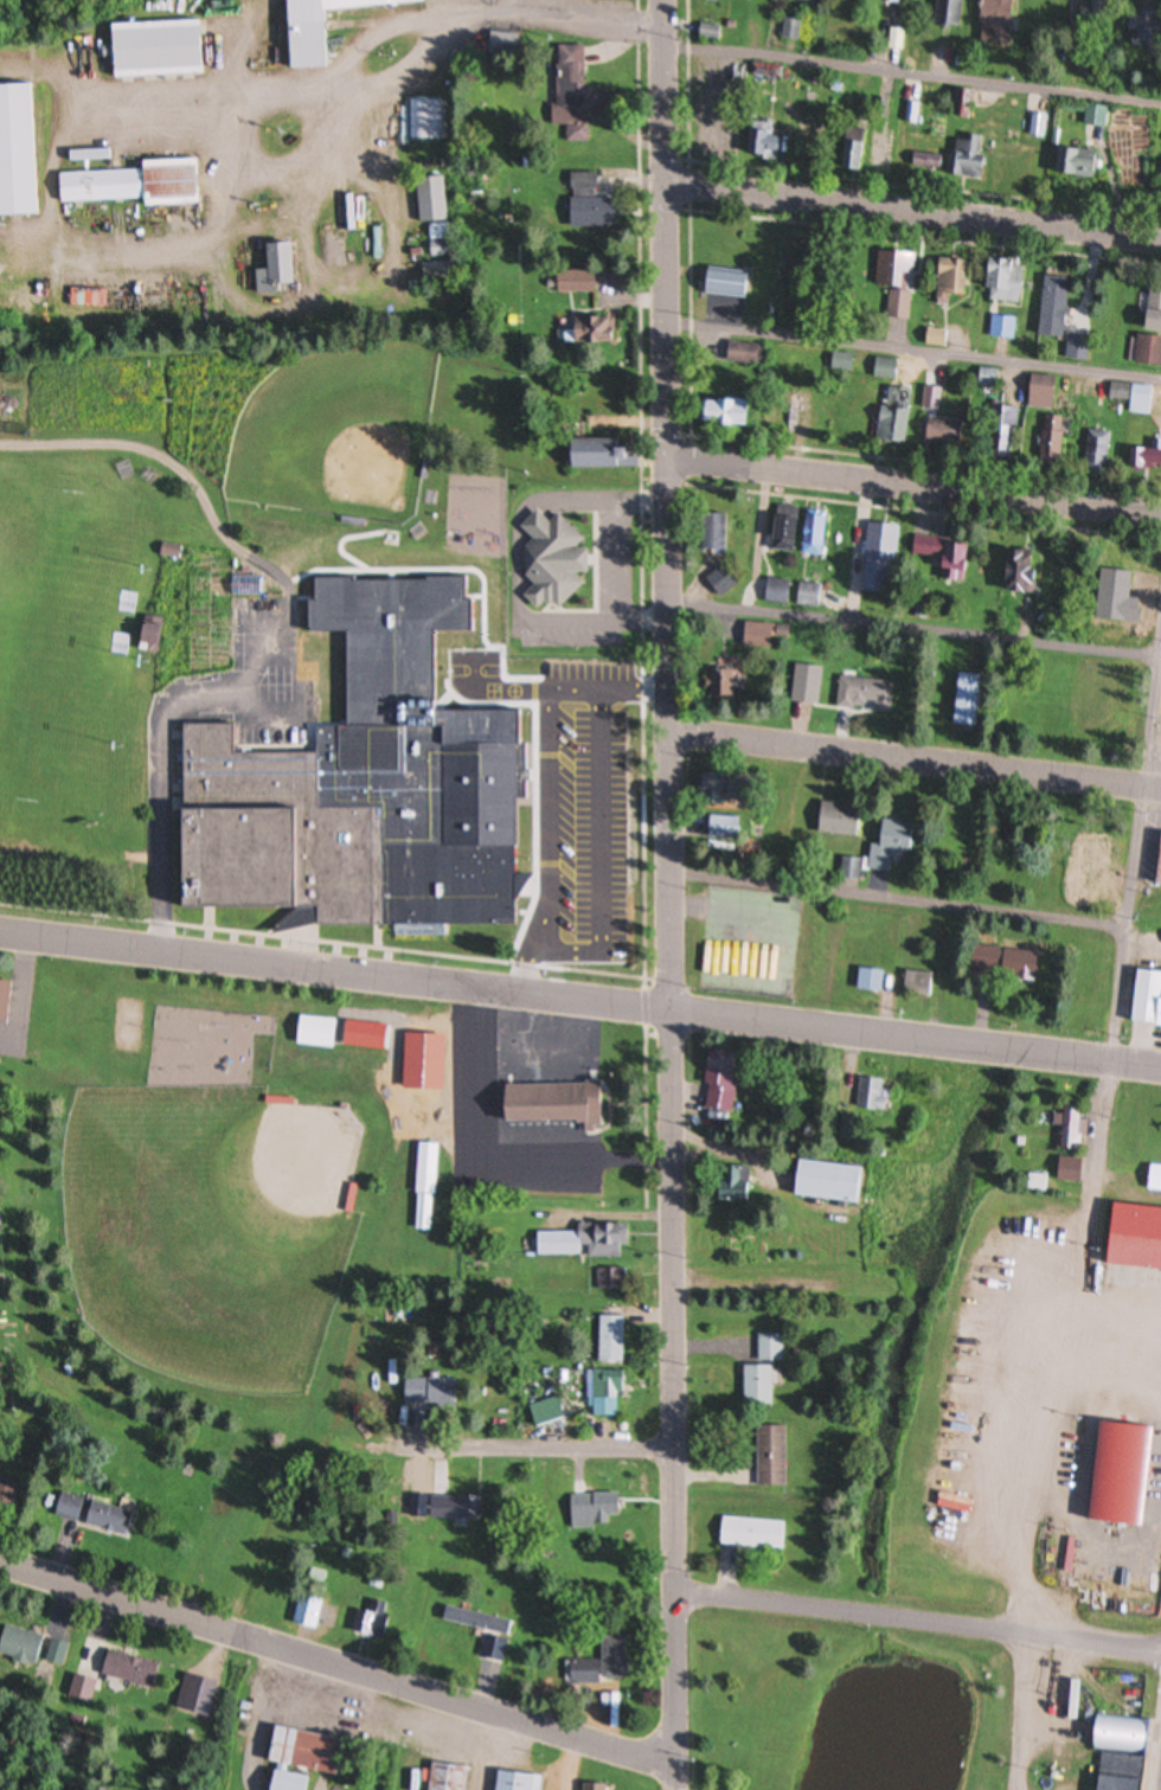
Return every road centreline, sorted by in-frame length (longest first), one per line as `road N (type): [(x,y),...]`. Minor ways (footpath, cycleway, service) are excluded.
road 1 (residential): [(676,1789),(665,0)]
road 2 (residential): [(0,932),(1160,1068)]
road 3 (residential): [(0,1561),(676,1771)]
road 4 (residential): [(1160,517),(665,456)]
road 5 (residential): [(666,182),(1160,240)]
road 6 (residential): [(1160,790),(668,733)]
road 7 (residential): [(674,1593),(1160,1654)]
road 8 (residential): [(674,1449),(413,1448)]
road 9 (track): [(673,1284),(839,1288)]

